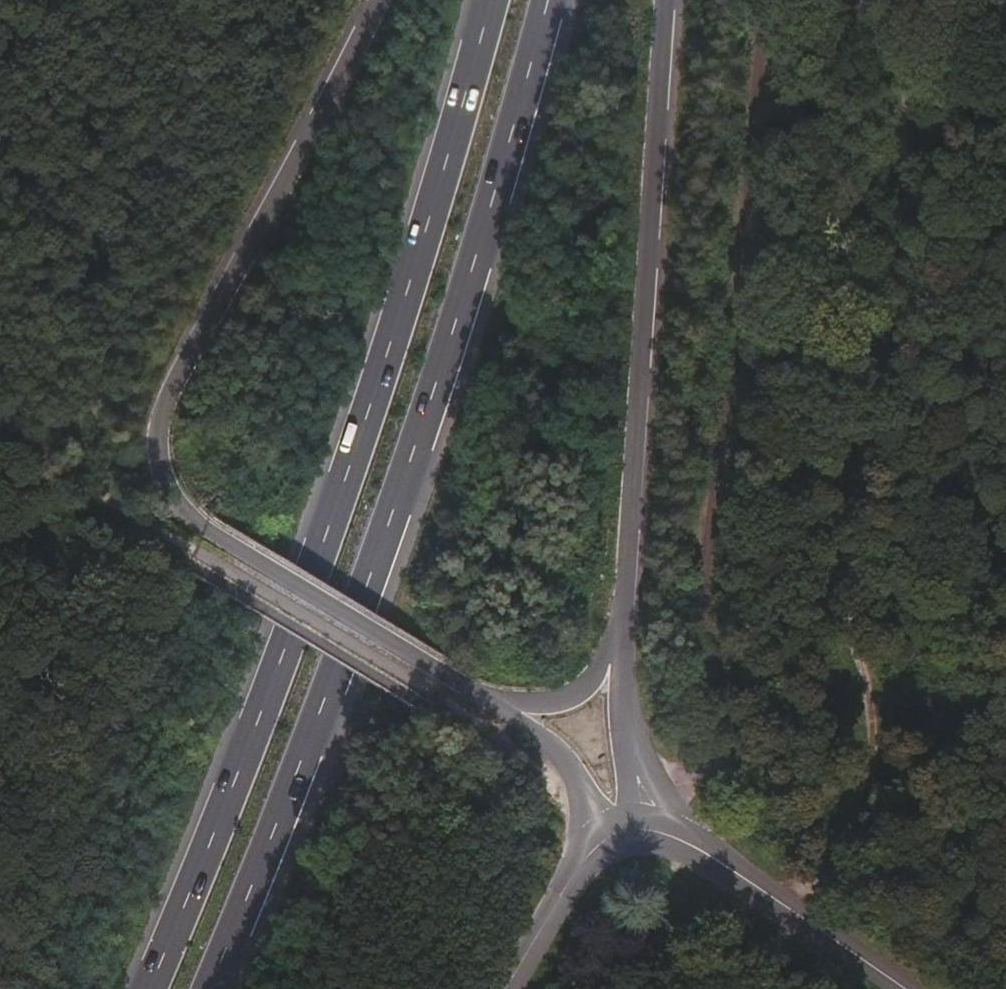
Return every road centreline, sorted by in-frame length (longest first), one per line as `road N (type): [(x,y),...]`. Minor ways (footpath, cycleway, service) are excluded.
road 1 (trunk): [(199,988),(328,697),(547,0)]
road 2 (trunk): [(493,0),(434,216),(313,578),(150,988)]
road 3 (trunk): [(376,0),(184,366),(164,410),(162,459),(189,513),(218,536),(488,697)]
road 4 (track): [(873,735),(874,478),(944,129),(945,0)]
road 5 (trunk): [(625,605),(665,0)]
road 6 (tertiary): [(713,855),(906,988)]
road 7 (track): [(762,888),(818,856),(848,827),(867,779),(873,735)]
road 8 (trunk): [(488,697),(552,701),(575,693),(605,665),(625,605)]
road 9 (trunk): [(488,697),(563,752),(609,836)]
road 10 (tertiary): [(506,988),(573,875),(609,836)]
road 11 (trunk): [(713,855),(648,772),(631,731)]
road 12 (trunk): [(631,731),(625,605)]

